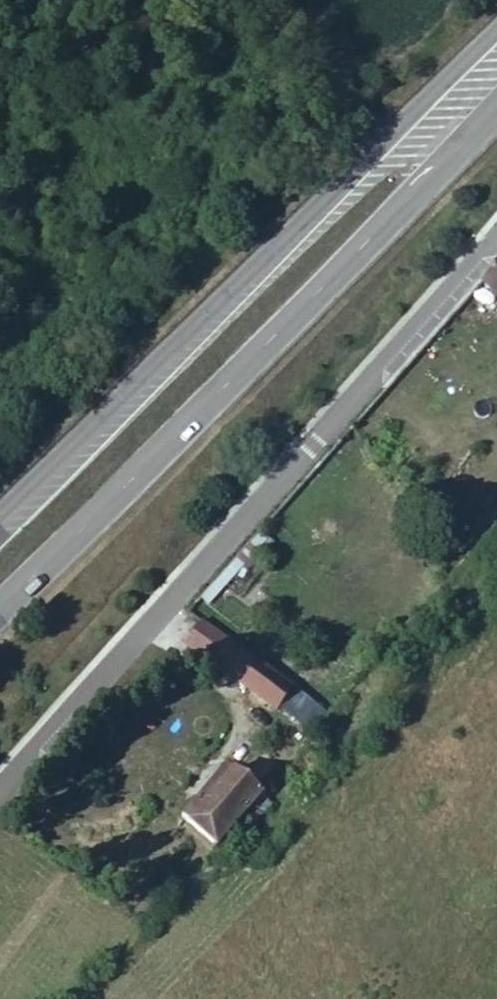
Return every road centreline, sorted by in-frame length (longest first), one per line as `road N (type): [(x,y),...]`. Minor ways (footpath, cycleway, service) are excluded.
road 1 (residential): [(496,233),(0,784)]
road 2 (primary): [(0,605),(496,114)]
road 3 (primary): [(496,31),(0,519)]

